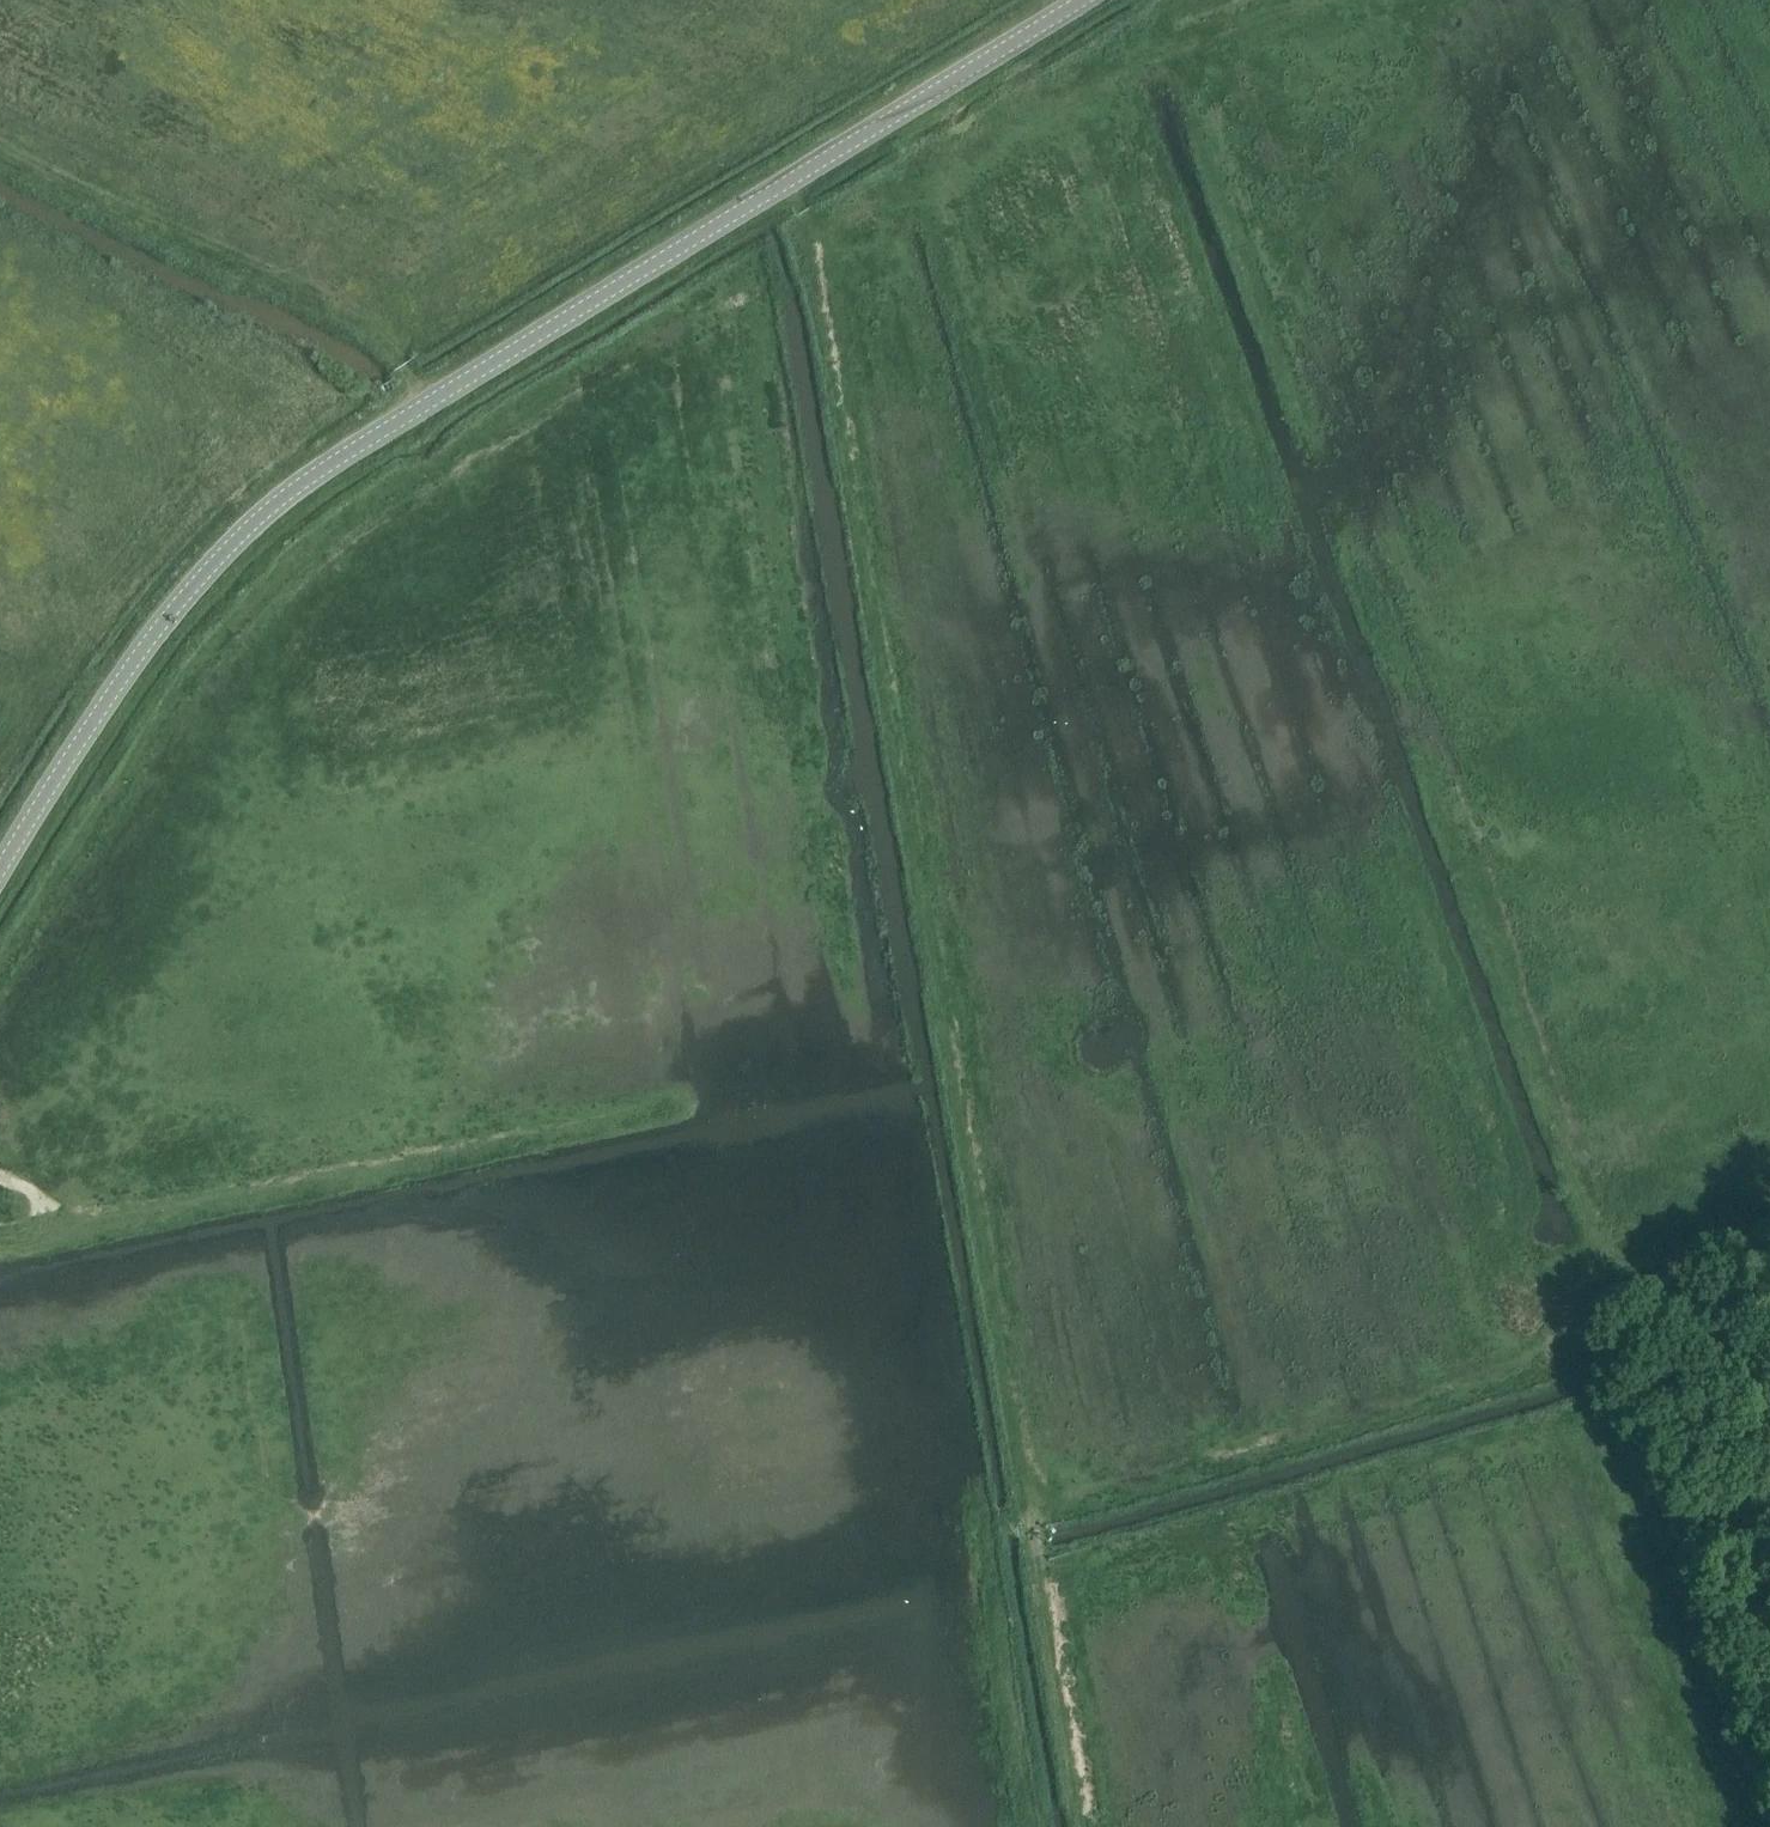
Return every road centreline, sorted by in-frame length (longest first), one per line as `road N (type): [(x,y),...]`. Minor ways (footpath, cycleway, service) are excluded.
road 1 (tertiary): [(0,871),(164,620),(289,493),(1083,0)]

